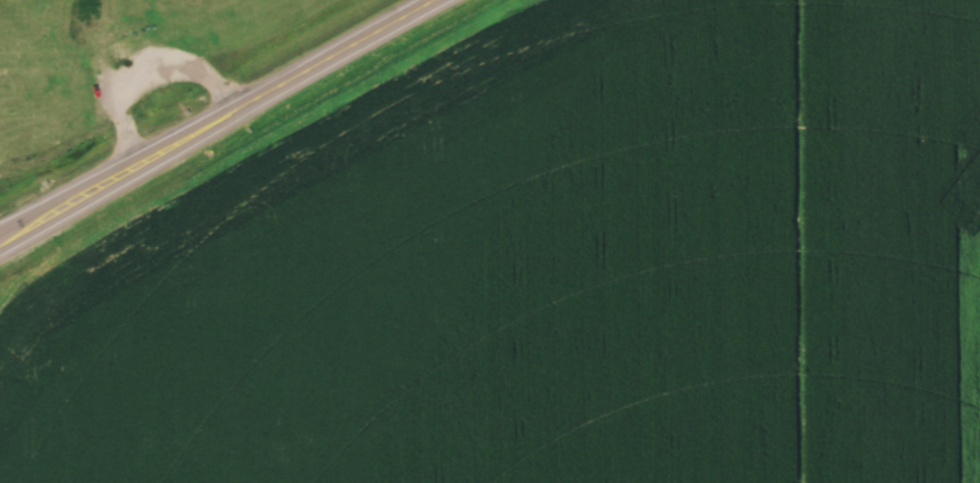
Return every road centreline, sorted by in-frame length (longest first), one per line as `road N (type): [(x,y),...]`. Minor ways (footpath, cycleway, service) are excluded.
road 1 (primary): [(0,247),(431,0)]

